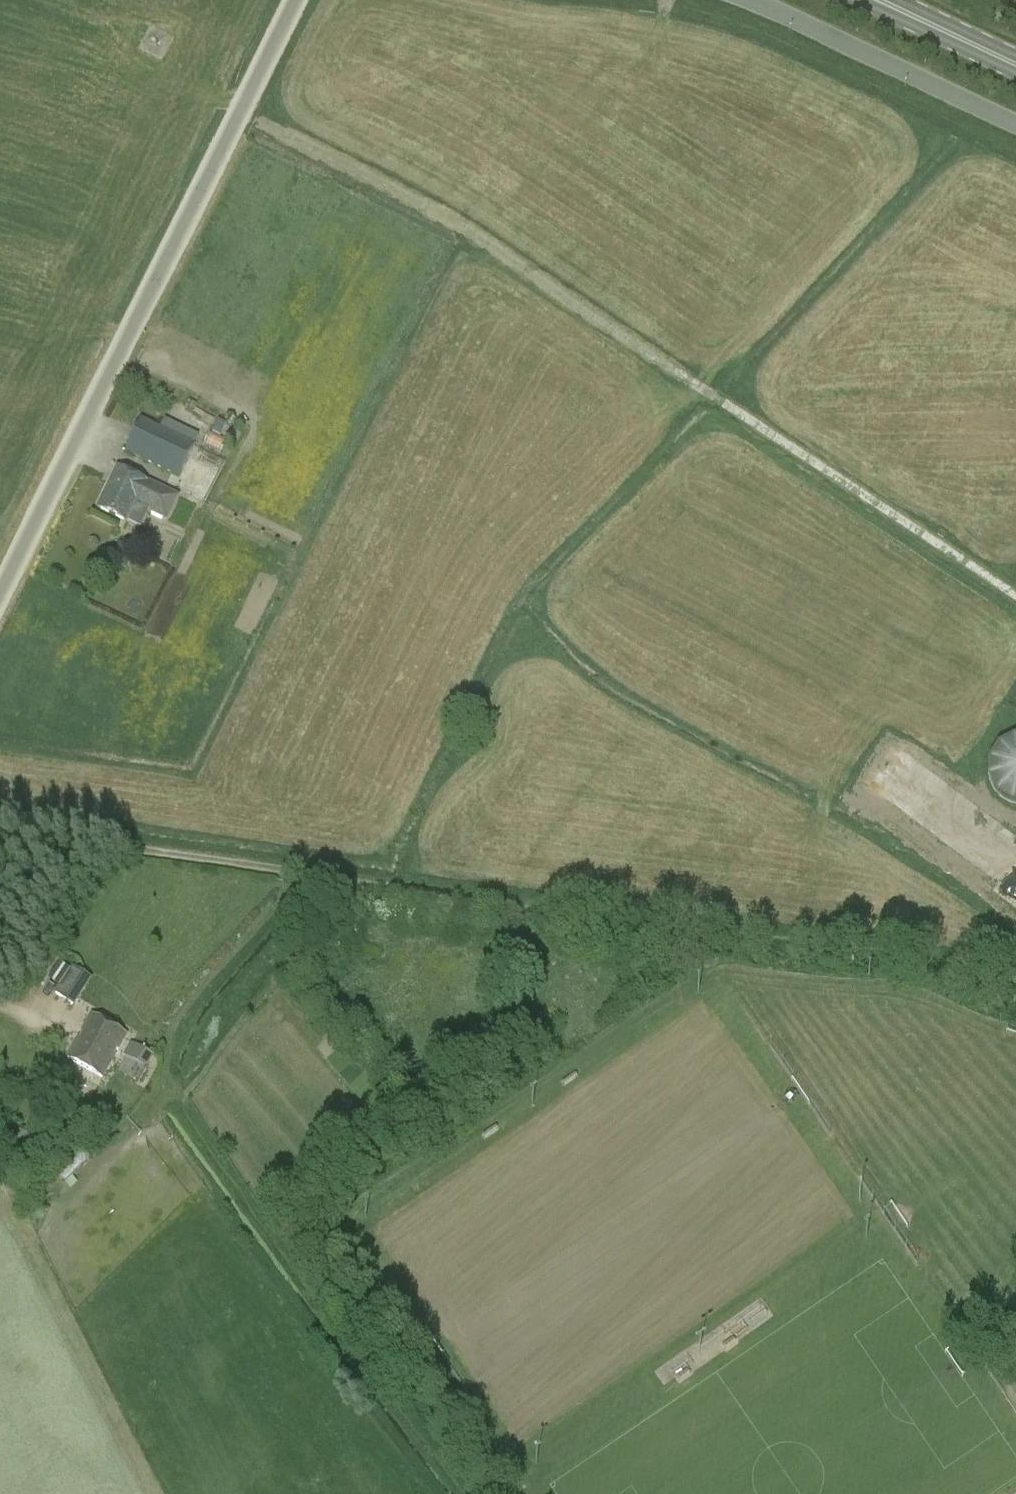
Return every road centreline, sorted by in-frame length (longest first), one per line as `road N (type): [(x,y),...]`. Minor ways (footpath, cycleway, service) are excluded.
road 1 (unclassified): [(296,0),(0,594)]
road 2 (track): [(0,832),(539,908)]
road 3 (unclassified): [(1015,125),(750,0)]
road 4 (primary): [(1015,64),(881,0)]

